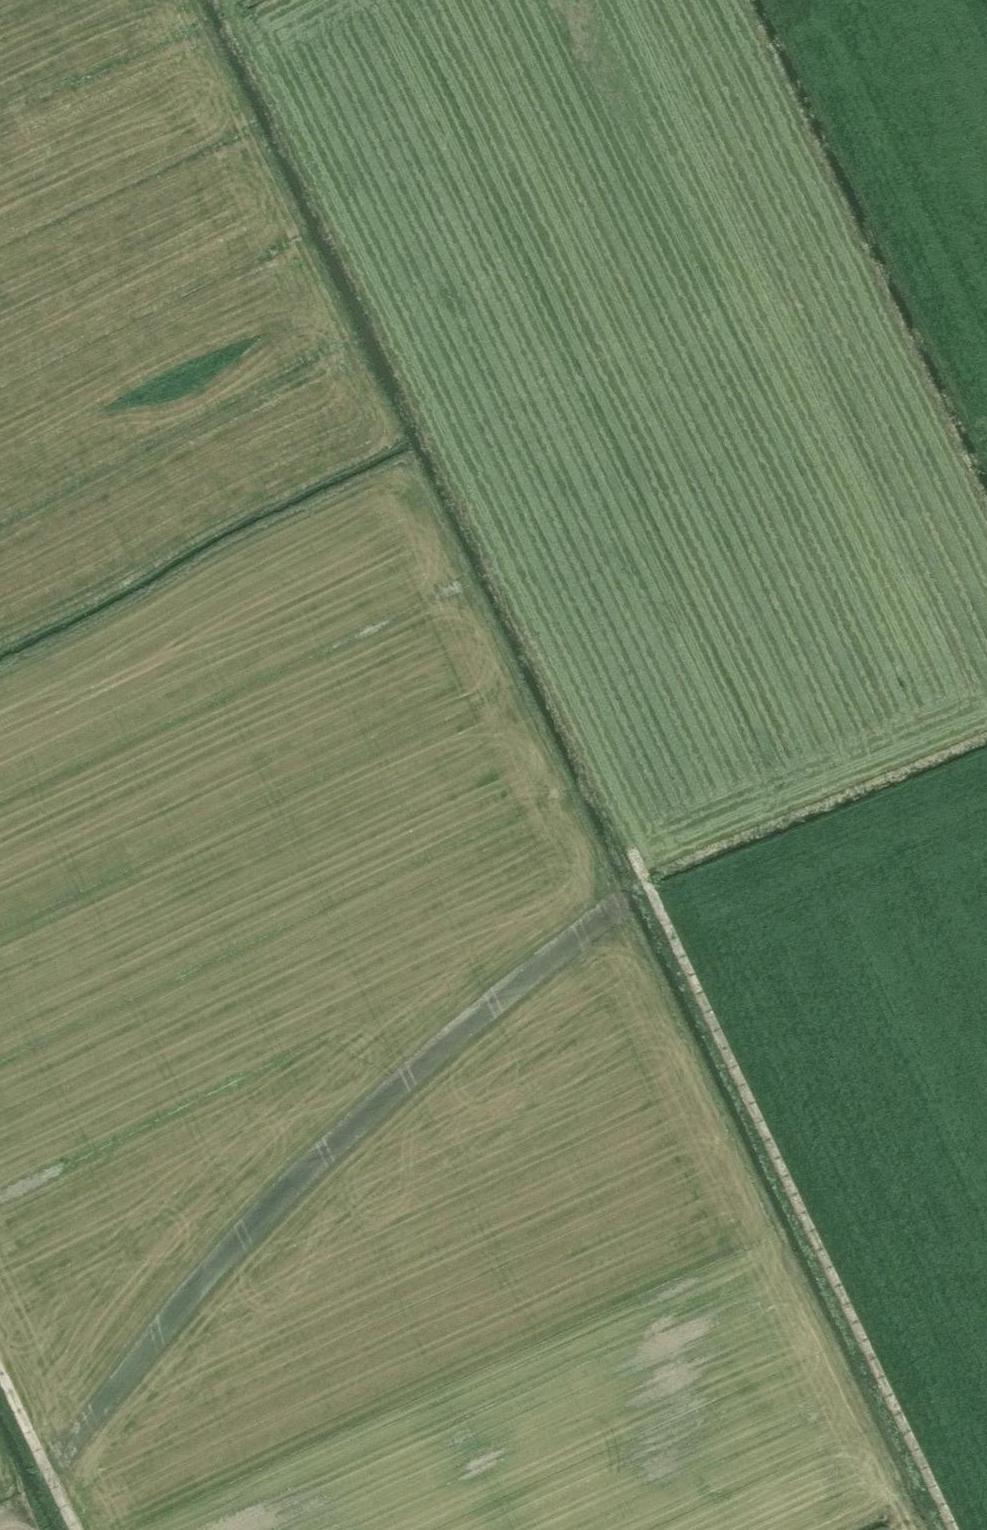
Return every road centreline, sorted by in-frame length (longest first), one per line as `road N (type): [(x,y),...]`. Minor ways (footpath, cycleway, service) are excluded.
road 1 (track): [(637,867),(948,1529)]
road 2 (track): [(0,1378),(72,1529)]

